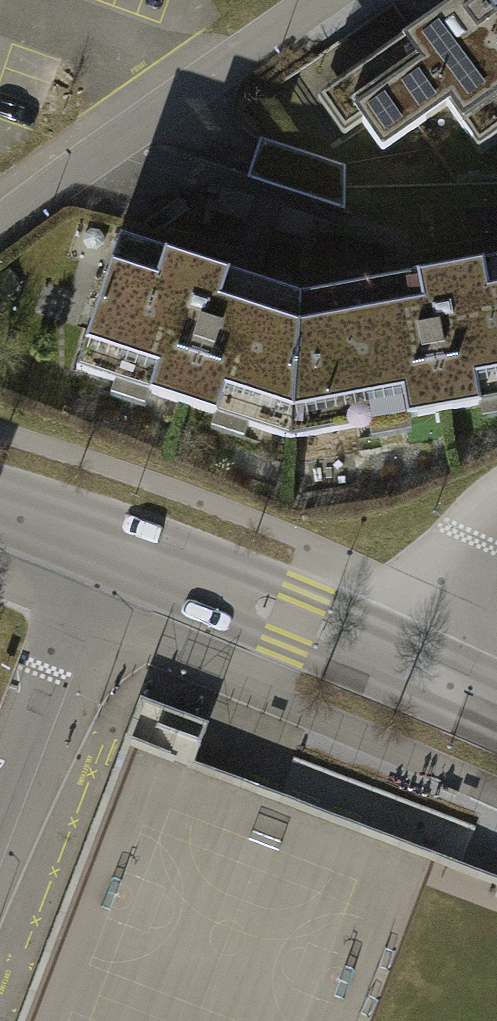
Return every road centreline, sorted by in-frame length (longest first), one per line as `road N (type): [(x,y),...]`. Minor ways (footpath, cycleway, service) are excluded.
road 1 (residential): [(0,226),(310,0)]
road 2 (residential): [(91,546),(406,675)]
road 3 (residential): [(91,546),(0,789)]
road 4 (residential): [(496,513),(467,551),(406,675)]

